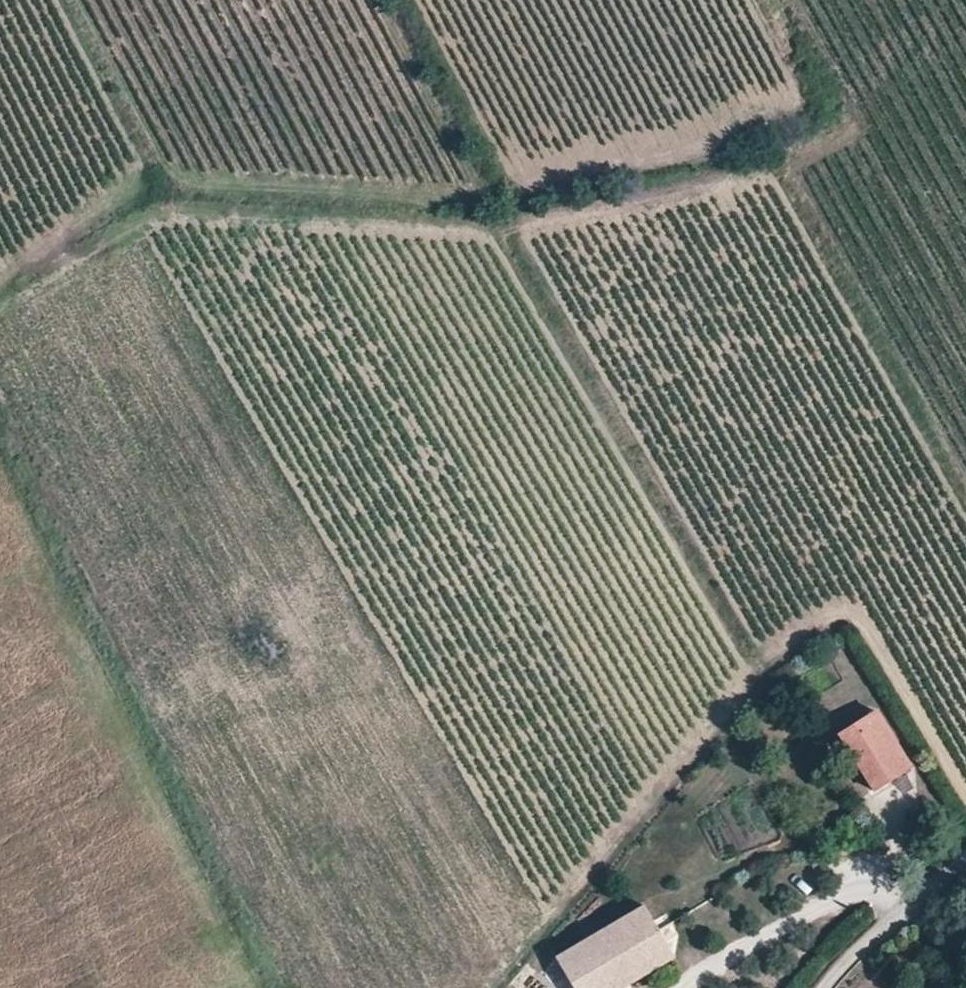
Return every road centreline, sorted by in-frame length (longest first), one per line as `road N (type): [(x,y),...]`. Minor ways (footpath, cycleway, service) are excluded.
road 1 (unclassified): [(827,987),(965,858)]

